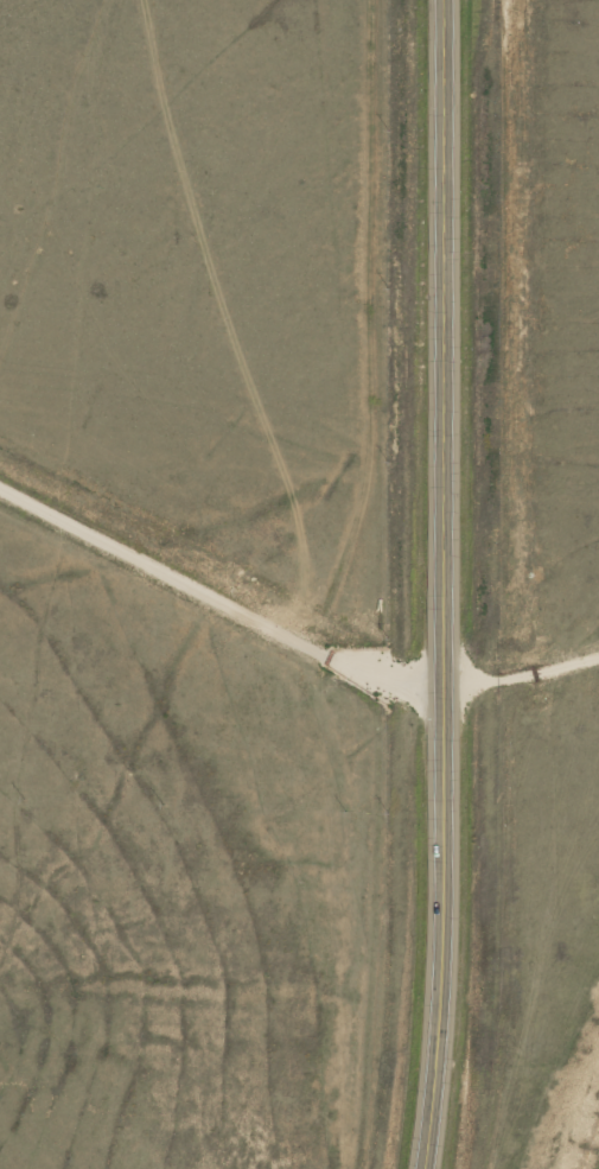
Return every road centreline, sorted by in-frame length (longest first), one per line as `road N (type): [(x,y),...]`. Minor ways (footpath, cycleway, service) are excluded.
road 1 (primary): [(423,1168),(439,1034),(450,730),(453,0)]
road 2 (residential): [(451,646),(278,614),(0,474)]
road 3 (residential): [(453,407),(598,392)]

